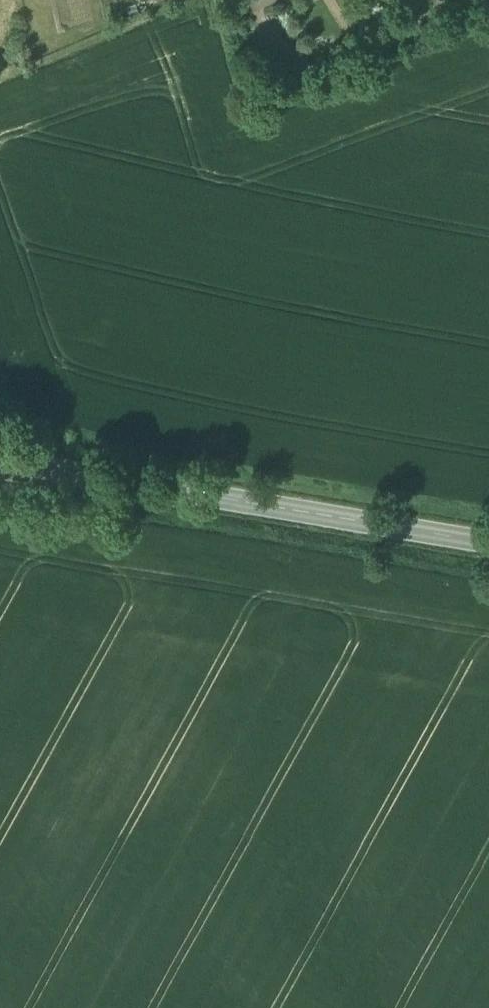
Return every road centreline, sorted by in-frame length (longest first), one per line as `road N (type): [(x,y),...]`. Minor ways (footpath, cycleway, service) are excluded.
road 1 (secondary): [(488,547),(0,461)]

